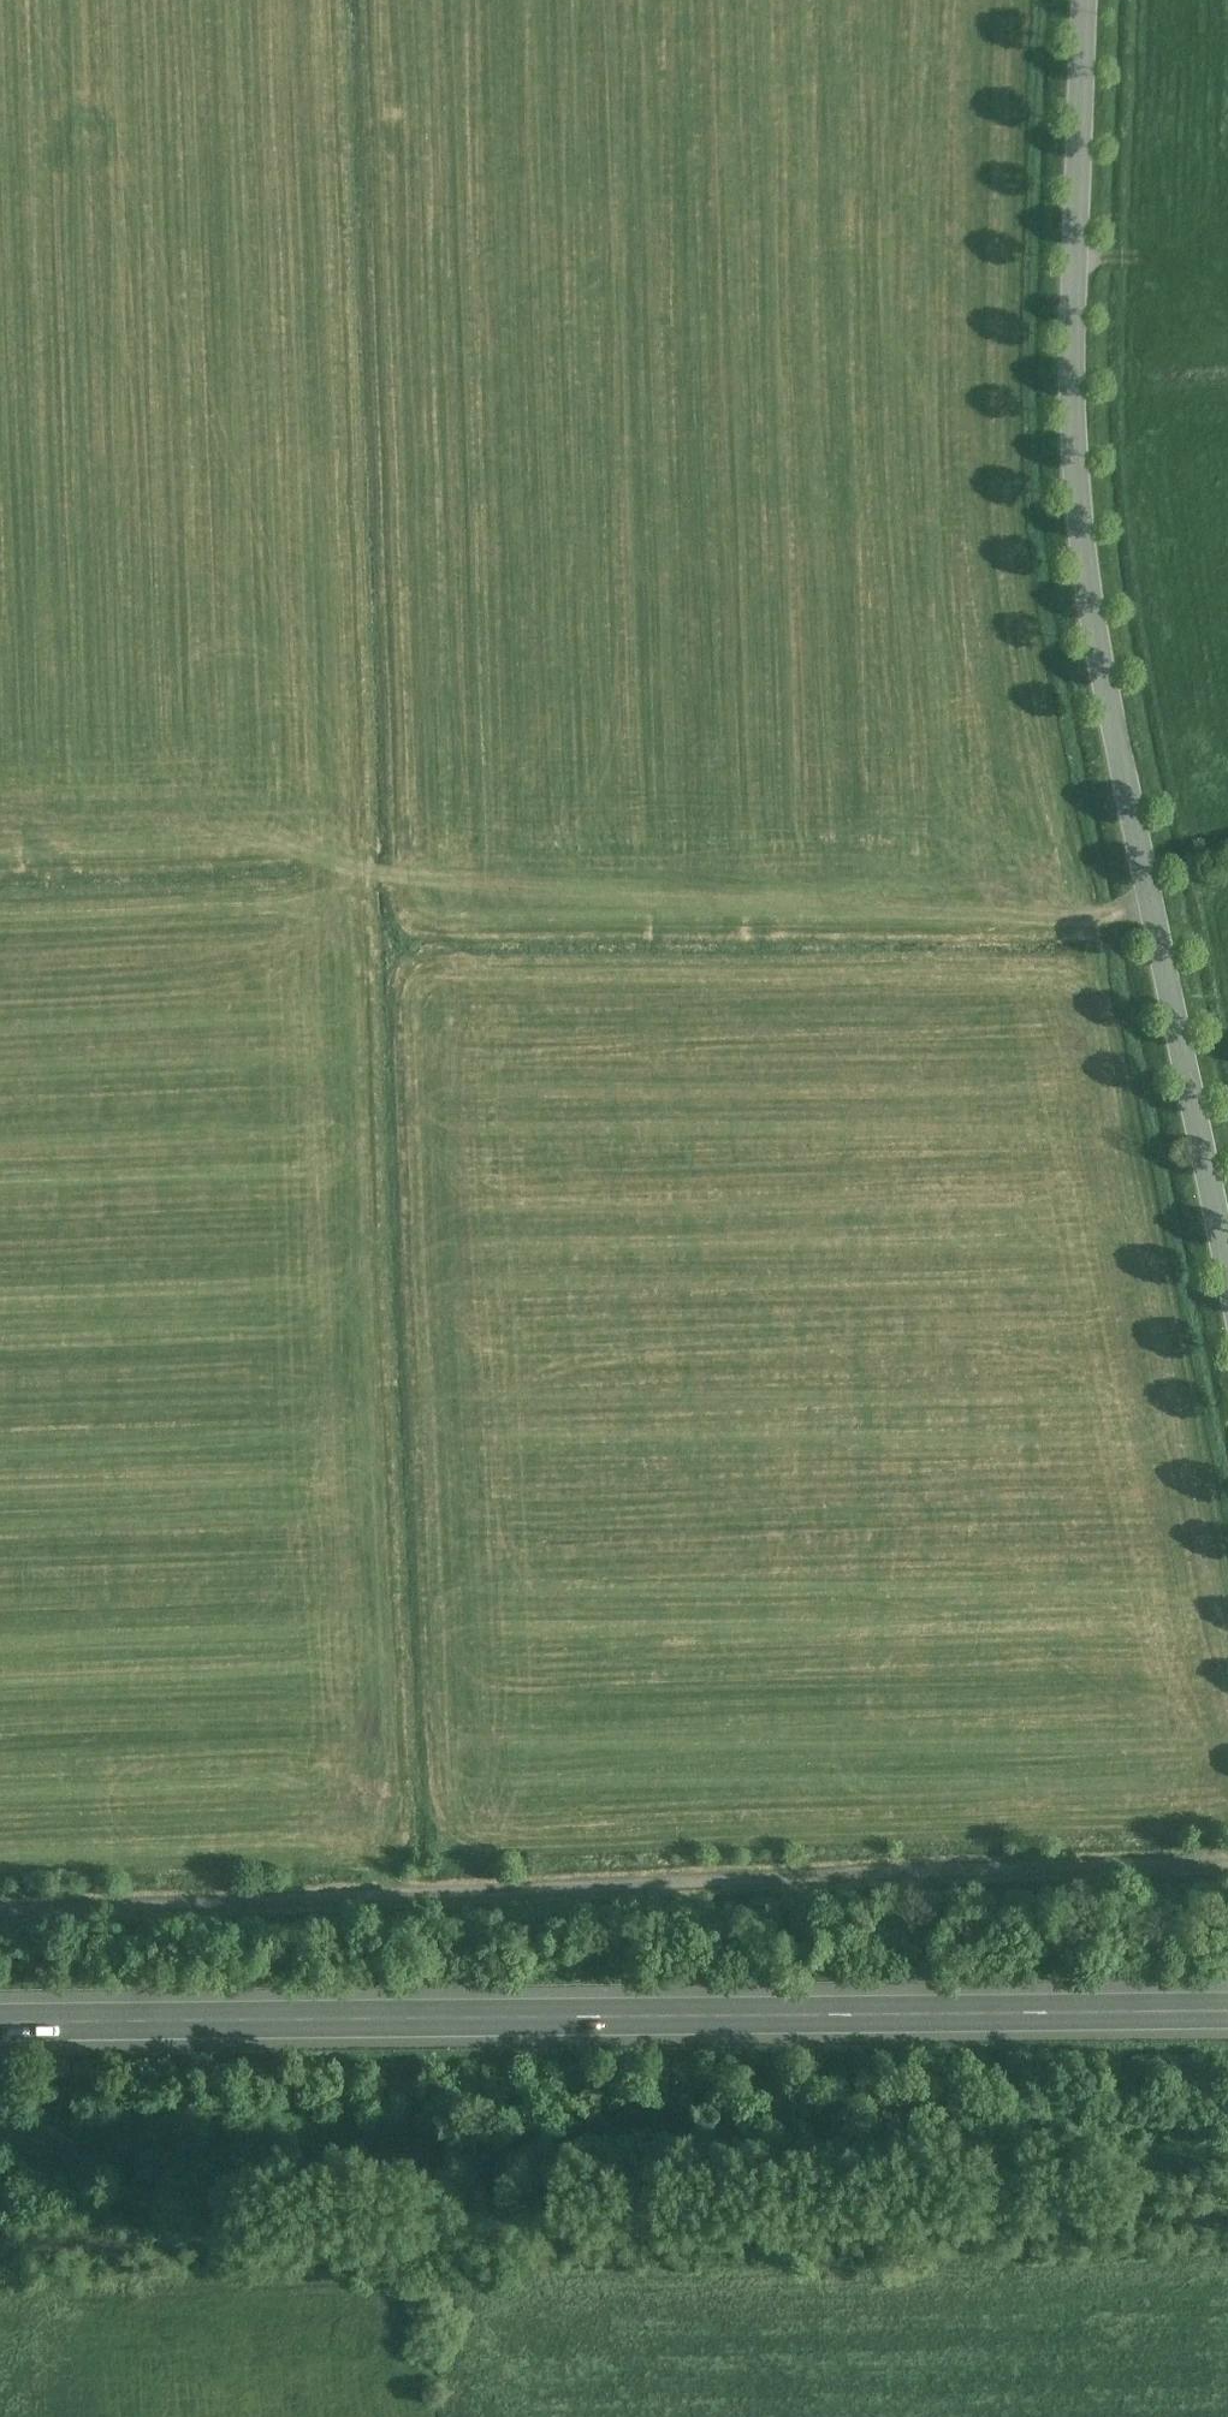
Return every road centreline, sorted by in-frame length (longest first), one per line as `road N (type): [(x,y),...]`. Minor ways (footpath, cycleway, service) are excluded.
road 1 (tertiary): [(1088,0),(1075,415),(1091,589),(1227,1265)]
road 2 (primary): [(1227,2010),(0,2020)]

